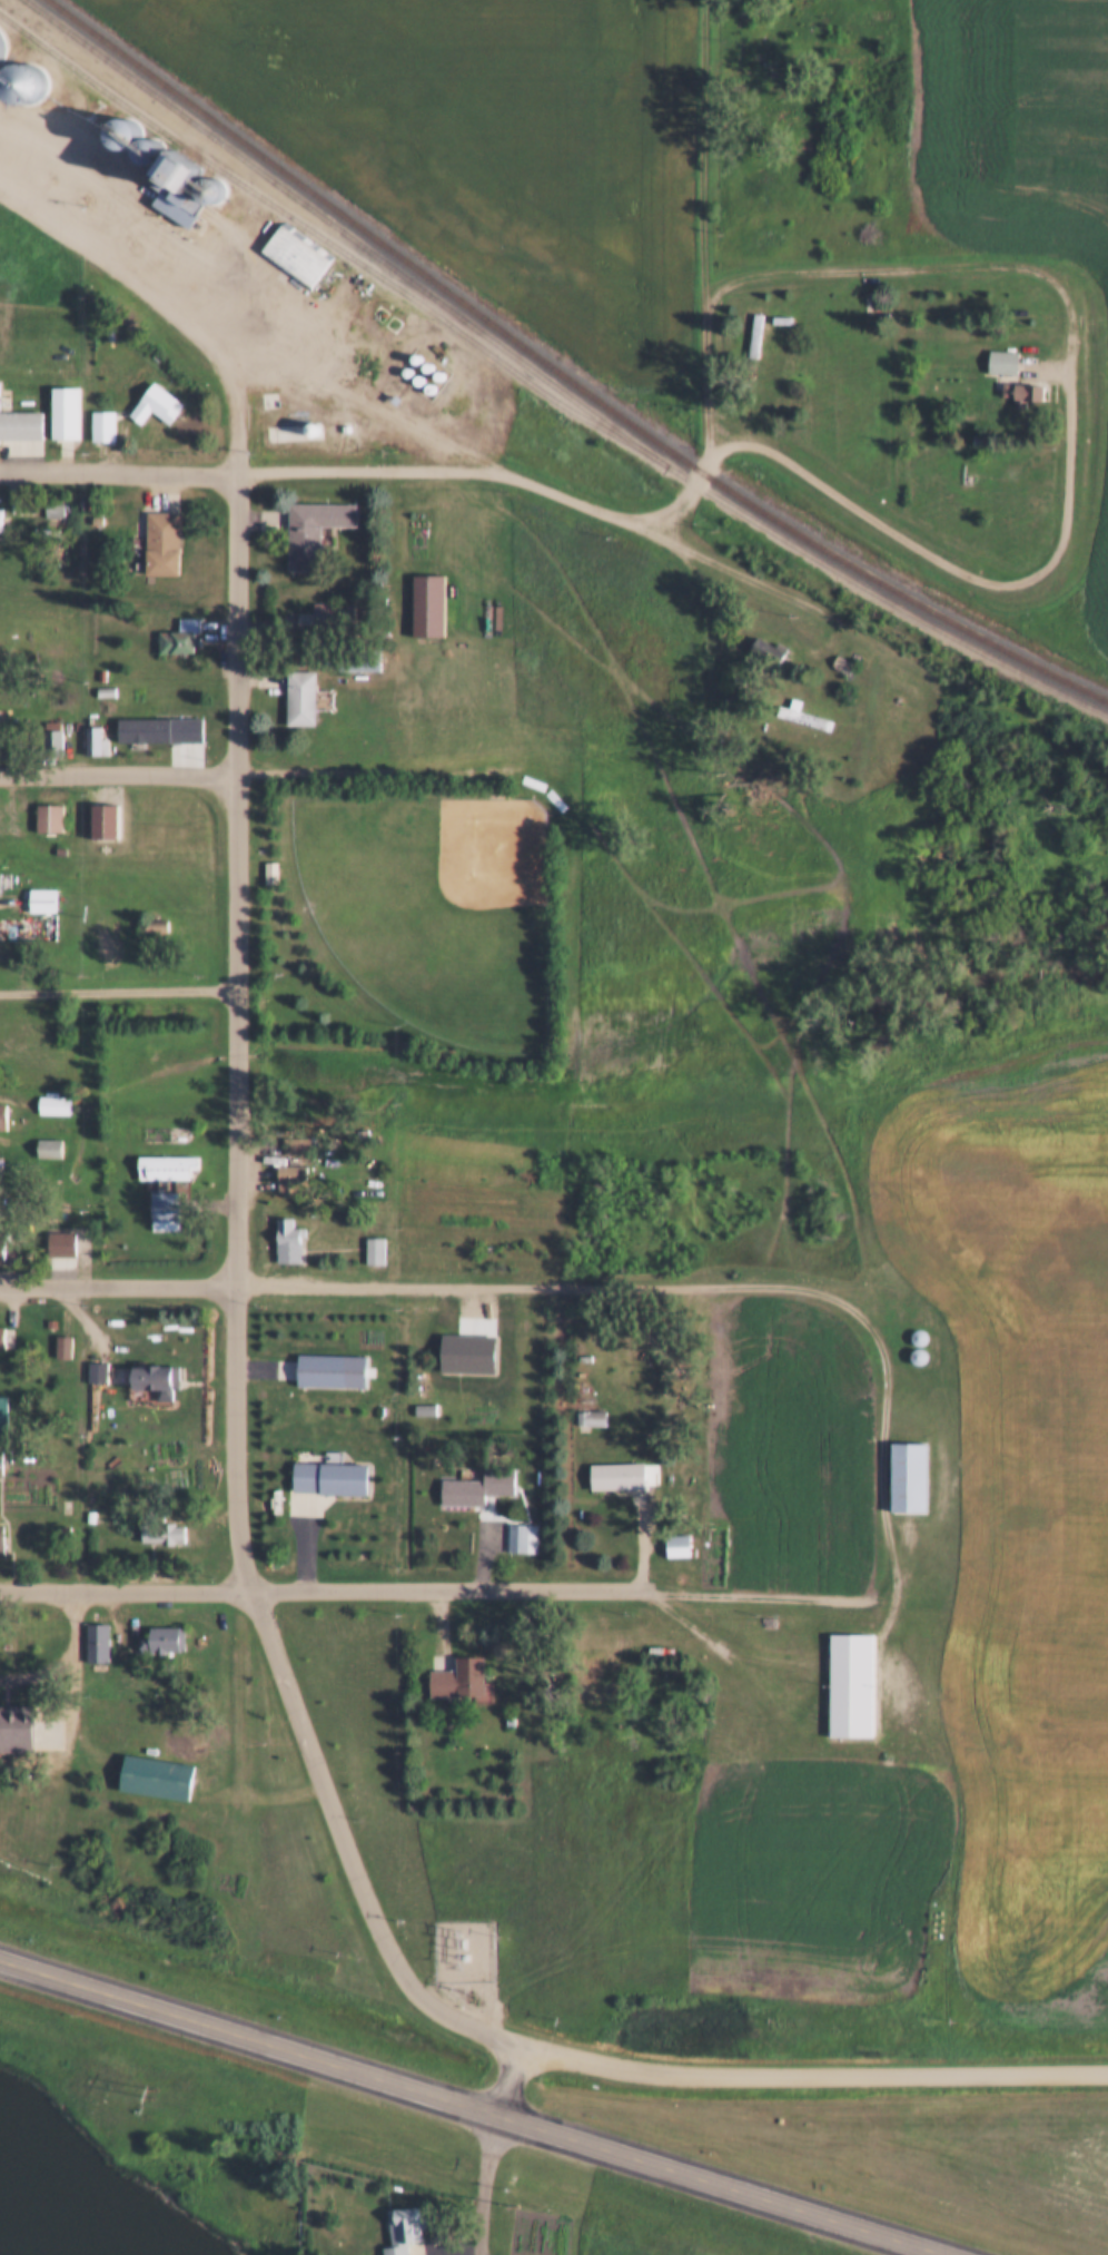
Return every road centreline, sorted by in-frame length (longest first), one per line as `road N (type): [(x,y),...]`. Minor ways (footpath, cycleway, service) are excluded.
road 1 (residential): [(253,1585),(240,1556),(236,1458),(239,471)]
road 2 (primary): [(0,1956),(963,2254)]
road 3 (residential): [(640,518),(491,463),(220,325),(0,179)]
road 4 (residential): [(0,1583),(626,1586)]
road 5 (residential): [(1107,2076),(691,2076),(521,2040)]
road 6 (residential): [(521,2040),(459,2022),(389,1943),(253,1585)]
road 7 (residential): [(491,463),(239,471)]
road 8 (residential): [(0,993),(241,989)]
road 9 (residential): [(240,774),(0,778)]
road 10 (residential): [(239,471),(0,473)]
road 11 (residential): [(238,1288),(0,1289)]
road 12 (residential): [(239,471),(238,392),(220,325)]

